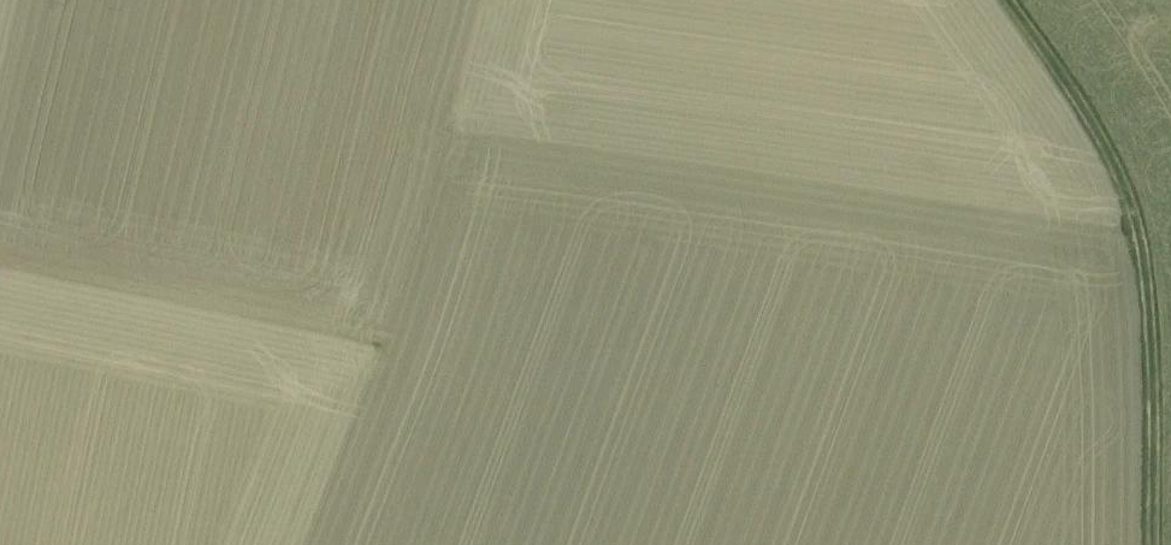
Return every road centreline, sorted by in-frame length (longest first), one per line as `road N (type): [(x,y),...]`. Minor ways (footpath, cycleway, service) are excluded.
road 1 (track): [(1154,544),(1151,316),(1130,197),(1070,77),(1014,0)]

